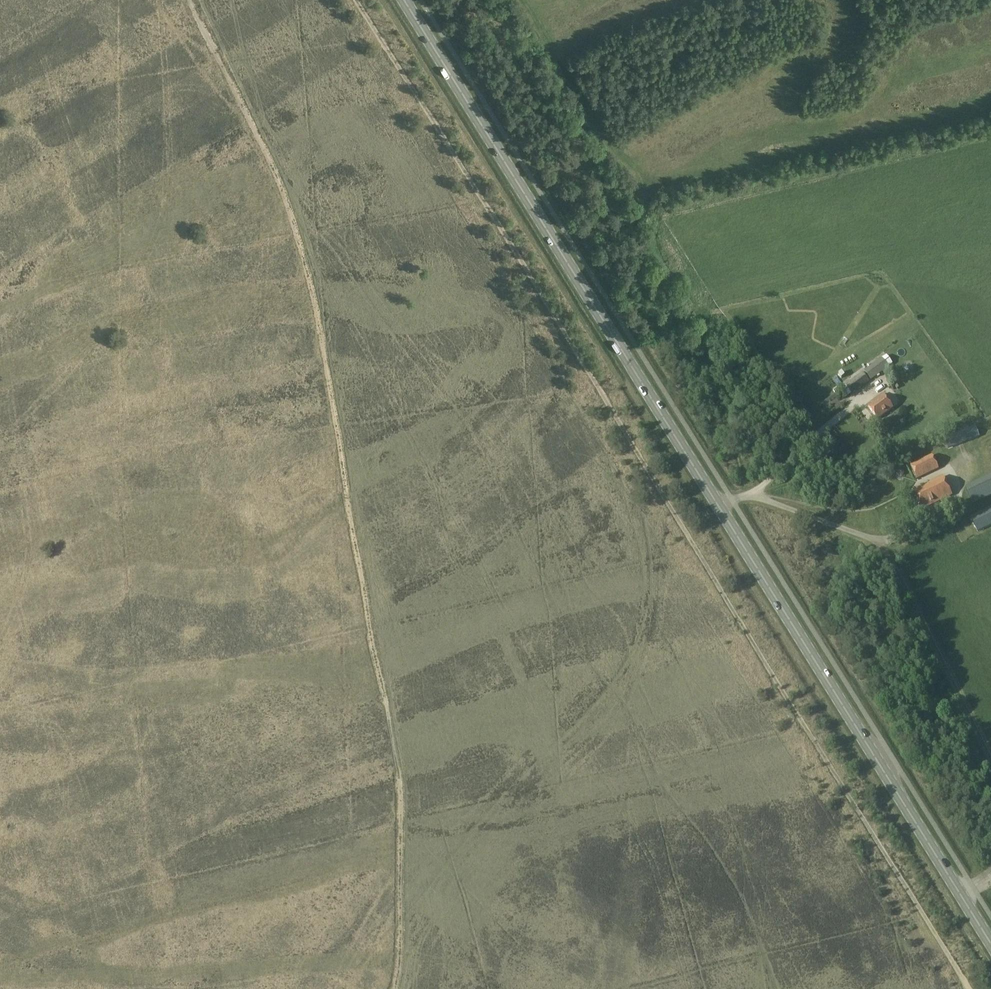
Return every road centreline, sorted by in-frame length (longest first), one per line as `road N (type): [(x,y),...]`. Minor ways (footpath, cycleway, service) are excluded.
road 1 (track): [(970,988),(356,0)]
road 2 (primary): [(990,946),(402,0)]
road 3 (track): [(395,988),(399,775),(314,298),(279,185),(188,0)]
road 4 (track): [(401,844),(242,885),(89,946),(60,942),(0,965)]
road 5 (track): [(0,973),(144,977),(400,960)]
road 6 (track): [(716,506),(748,495),(882,542),(956,506)]
road 7 (track): [(990,761),(882,542)]
road 8 (track): [(748,495),(884,379)]

